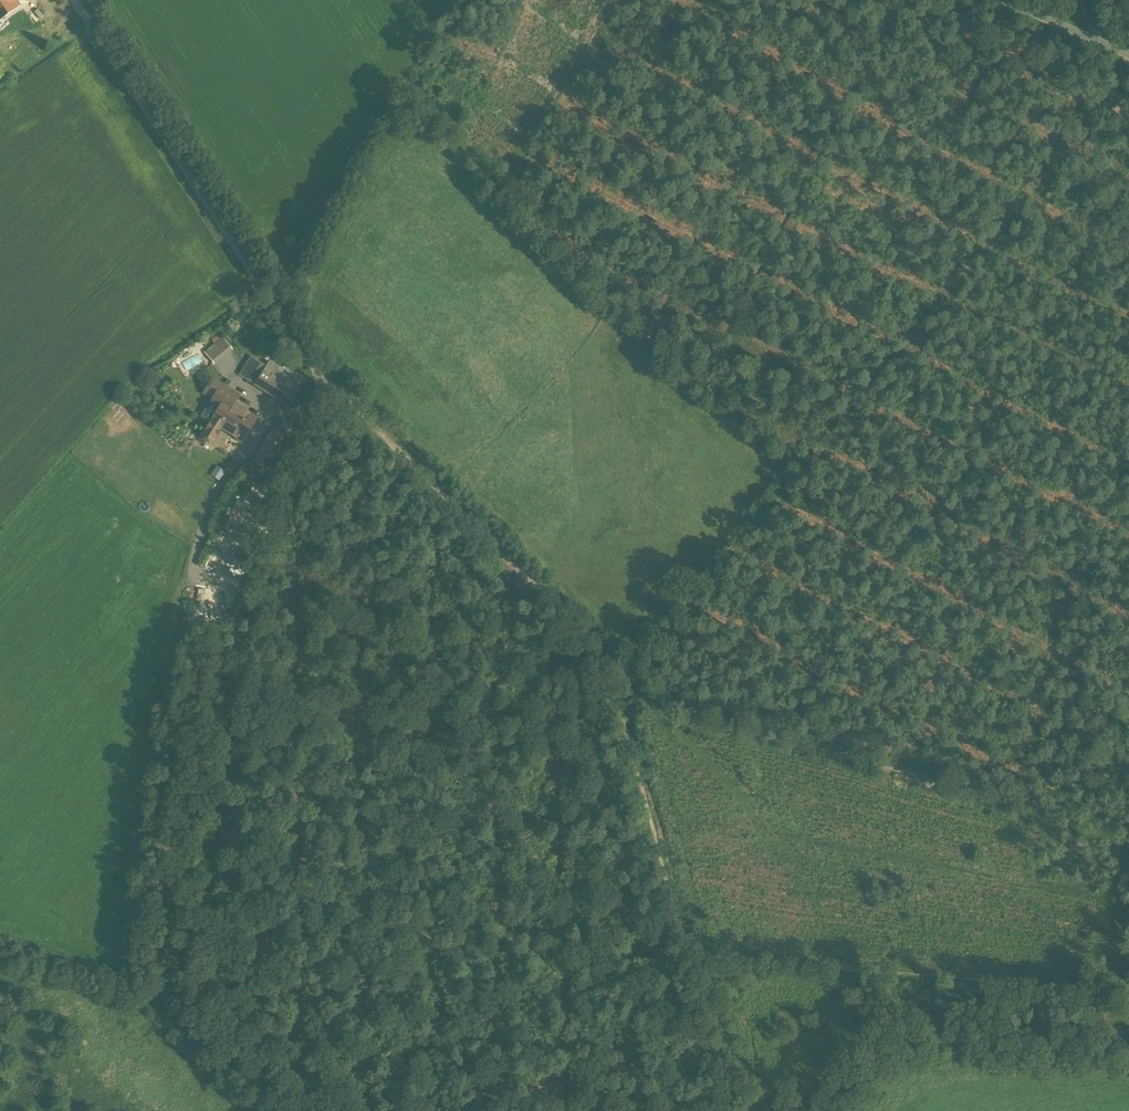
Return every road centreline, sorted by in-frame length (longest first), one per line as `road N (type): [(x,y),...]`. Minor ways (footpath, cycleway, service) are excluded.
road 1 (unclassified): [(77,0),(331,390)]
road 2 (track): [(1128,69),(854,403)]
road 3 (track): [(331,390),(614,674)]
road 4 (unclassified): [(1004,0),(1128,53)]

